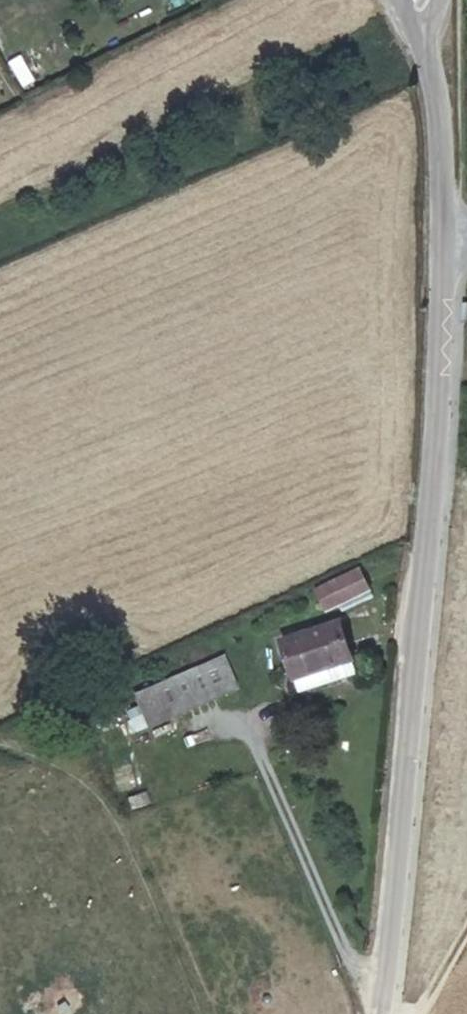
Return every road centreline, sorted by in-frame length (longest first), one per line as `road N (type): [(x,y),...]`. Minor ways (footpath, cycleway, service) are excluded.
road 1 (tertiary): [(377,1013),(428,530),(443,239)]
road 2 (tertiary): [(443,239),(438,107),(408,21)]

